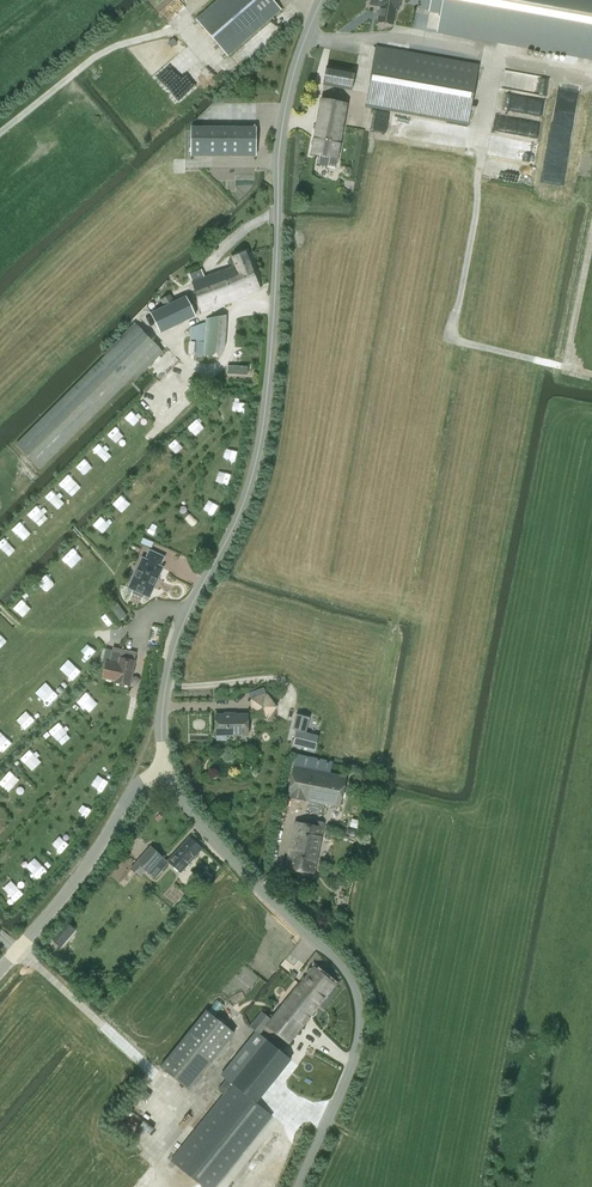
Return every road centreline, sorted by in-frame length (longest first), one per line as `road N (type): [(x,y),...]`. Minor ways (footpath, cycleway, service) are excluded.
road 1 (unclassified): [(165,770),(162,727),(175,646),(239,523),(268,411),(279,157),(290,83),(321,0)]
road 2 (unclassified): [(300,1186),(354,1065),(362,1022),(354,986),(332,953),(232,864),(165,770)]
road 3 (track): [(133,1186),(195,1107),(21,947)]
road 4 (unclassified): [(0,971),(100,849),(131,794),(165,770)]
road 5 (track): [(0,135),(97,57),(181,25)]

